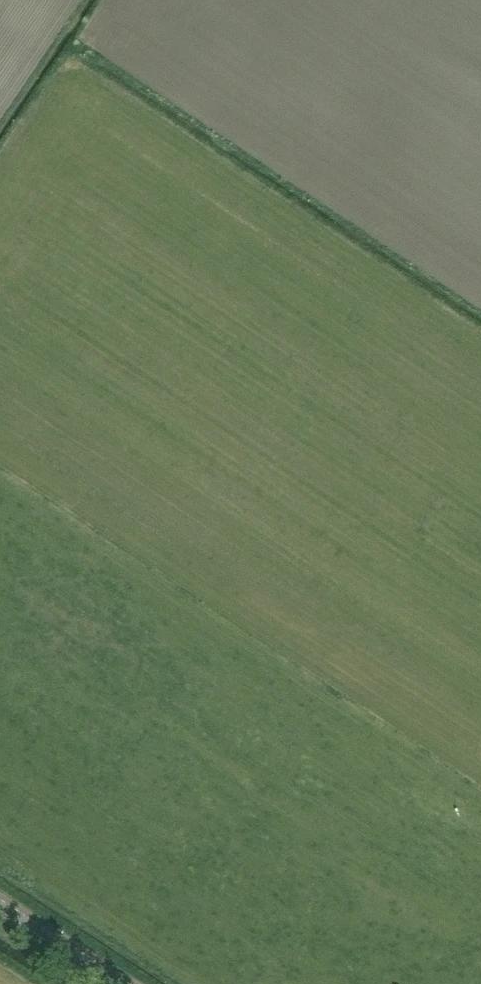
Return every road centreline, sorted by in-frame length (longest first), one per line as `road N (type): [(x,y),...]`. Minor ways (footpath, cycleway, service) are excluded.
road 1 (tertiary): [(119,983),(0,906)]

